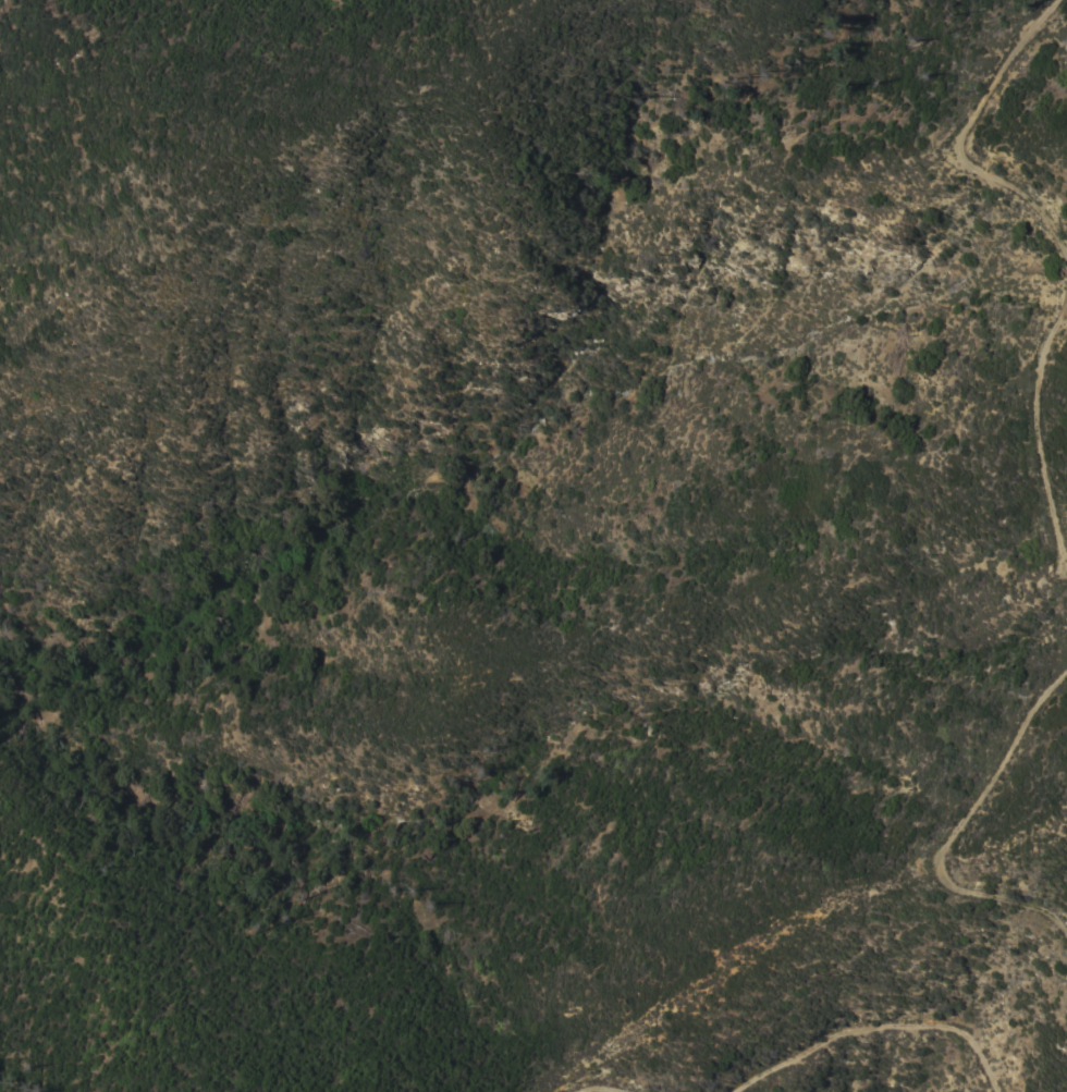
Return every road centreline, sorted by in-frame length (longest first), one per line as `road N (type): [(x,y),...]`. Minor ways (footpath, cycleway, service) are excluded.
road 1 (track): [(1066,910),(1045,900),(942,895),(929,878),(933,856),(1005,765),(1051,680),(1066,669)]
road 2 (track): [(735,1091),(768,1068),(822,1047),(886,1027),(956,1019),(971,1026),(993,1091)]
road 3 (track): [(1066,211),(1040,192),(976,170),(969,150),(1052,0)]
road 4 (track): [(1066,547),(1040,372),(1066,309)]

